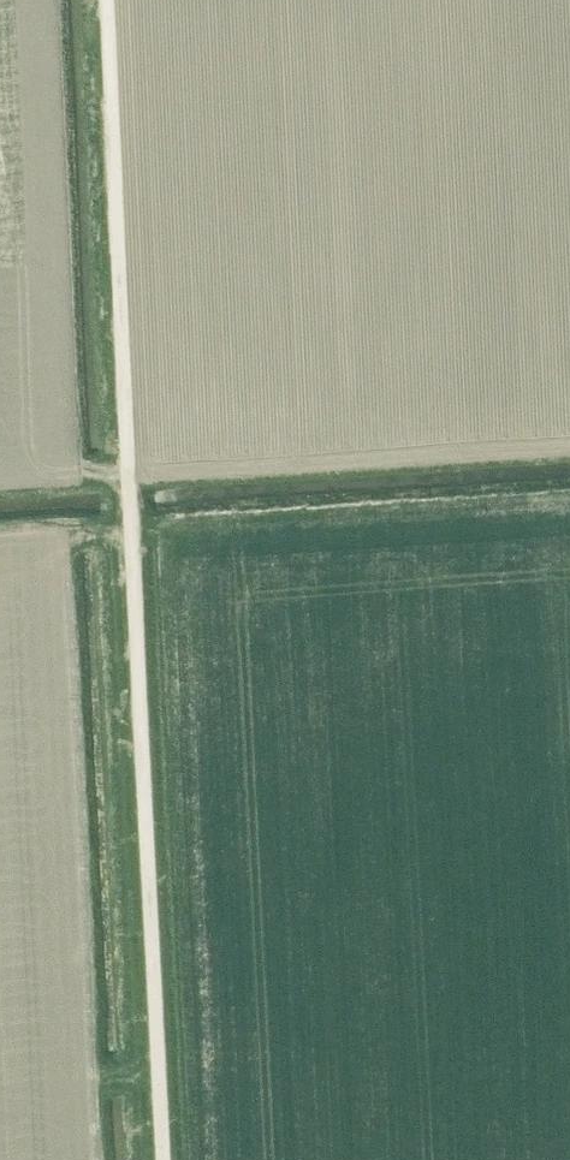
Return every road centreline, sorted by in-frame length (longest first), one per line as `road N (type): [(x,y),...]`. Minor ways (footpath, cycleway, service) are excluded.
road 1 (track): [(162,1159),(105,0)]

